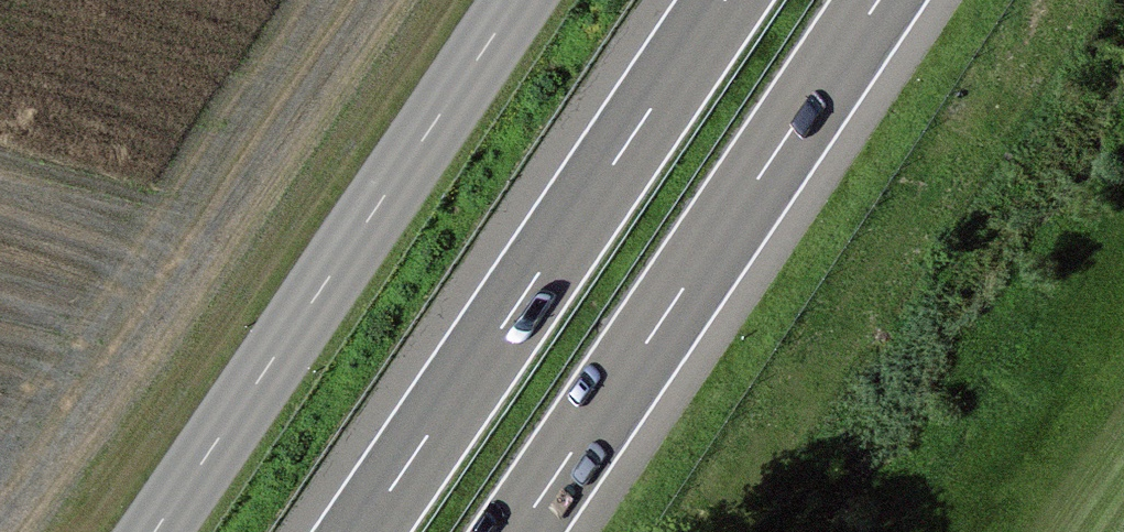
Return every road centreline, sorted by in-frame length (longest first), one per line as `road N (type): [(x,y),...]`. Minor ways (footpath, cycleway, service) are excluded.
road 1 (tertiary): [(165,531),(533,0)]
road 2 (motorway): [(508,531),(869,0)]
road 3 (motorway): [(716,0),(355,531)]

